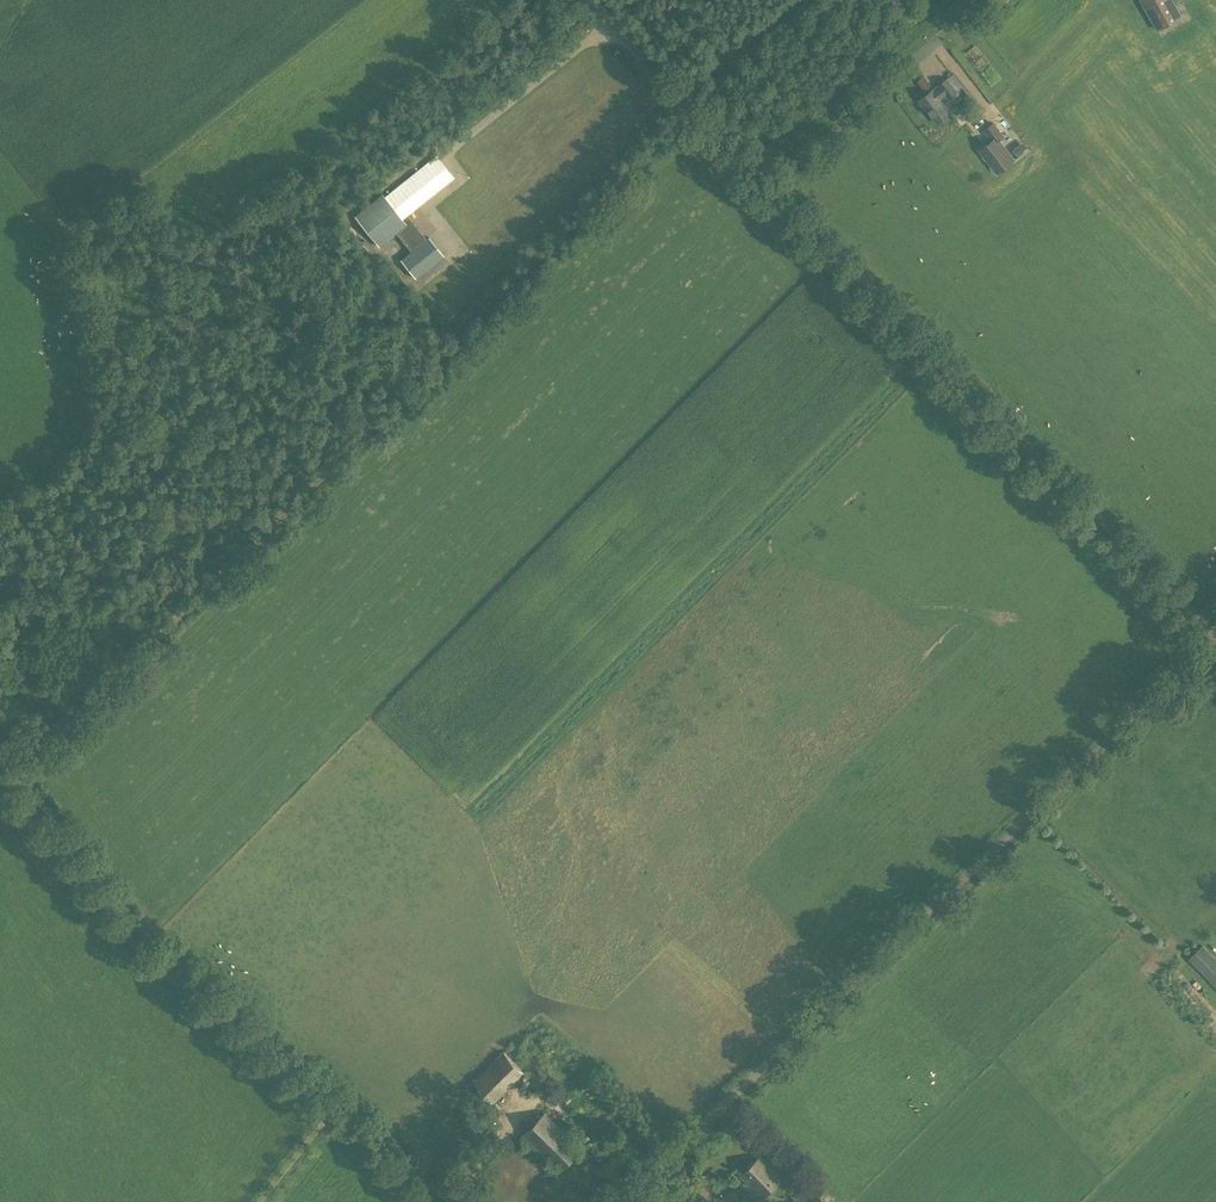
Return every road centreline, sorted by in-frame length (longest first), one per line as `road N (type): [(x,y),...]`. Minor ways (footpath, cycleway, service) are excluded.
road 1 (unclassified): [(1215,637),(588,0)]
road 2 (unclassified): [(619,1201),(1215,643)]
road 3 (unclassified): [(451,1201),(121,910),(0,753)]

